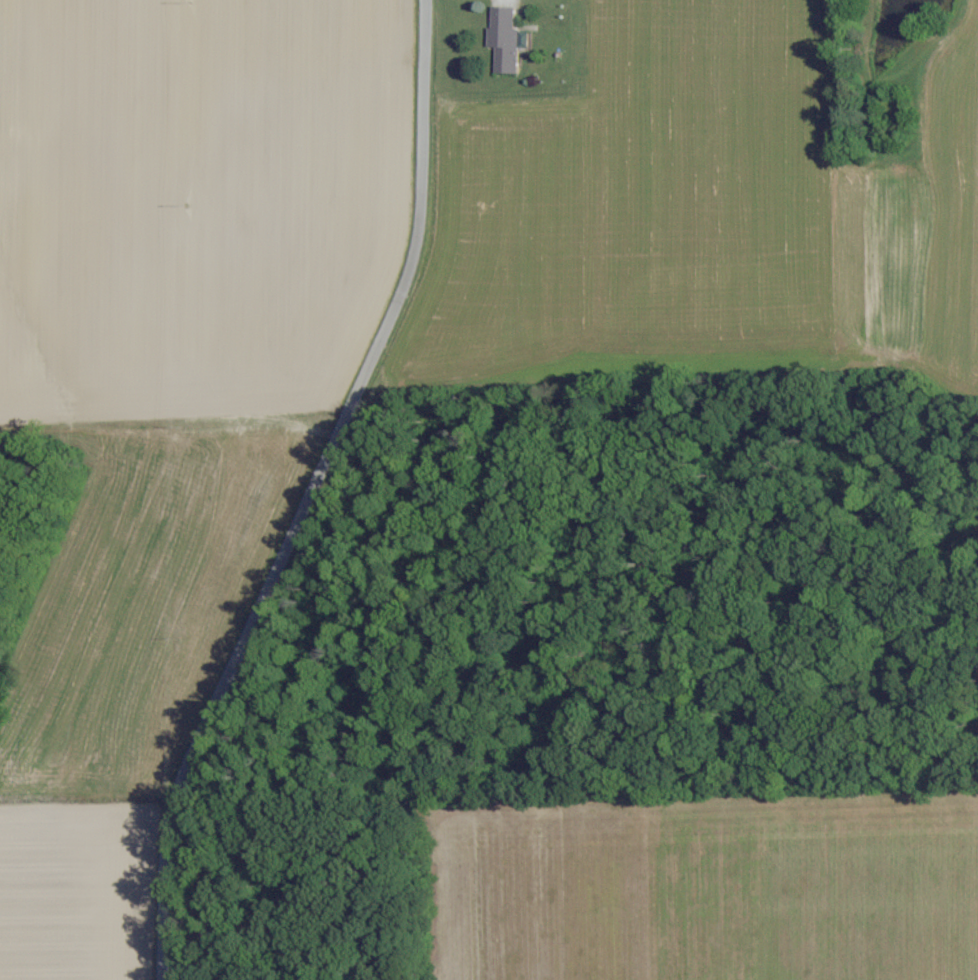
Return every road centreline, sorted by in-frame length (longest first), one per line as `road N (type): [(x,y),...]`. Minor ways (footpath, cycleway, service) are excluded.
road 1 (tertiary): [(160,979),(162,873),(176,797),(416,250),(423,0)]

